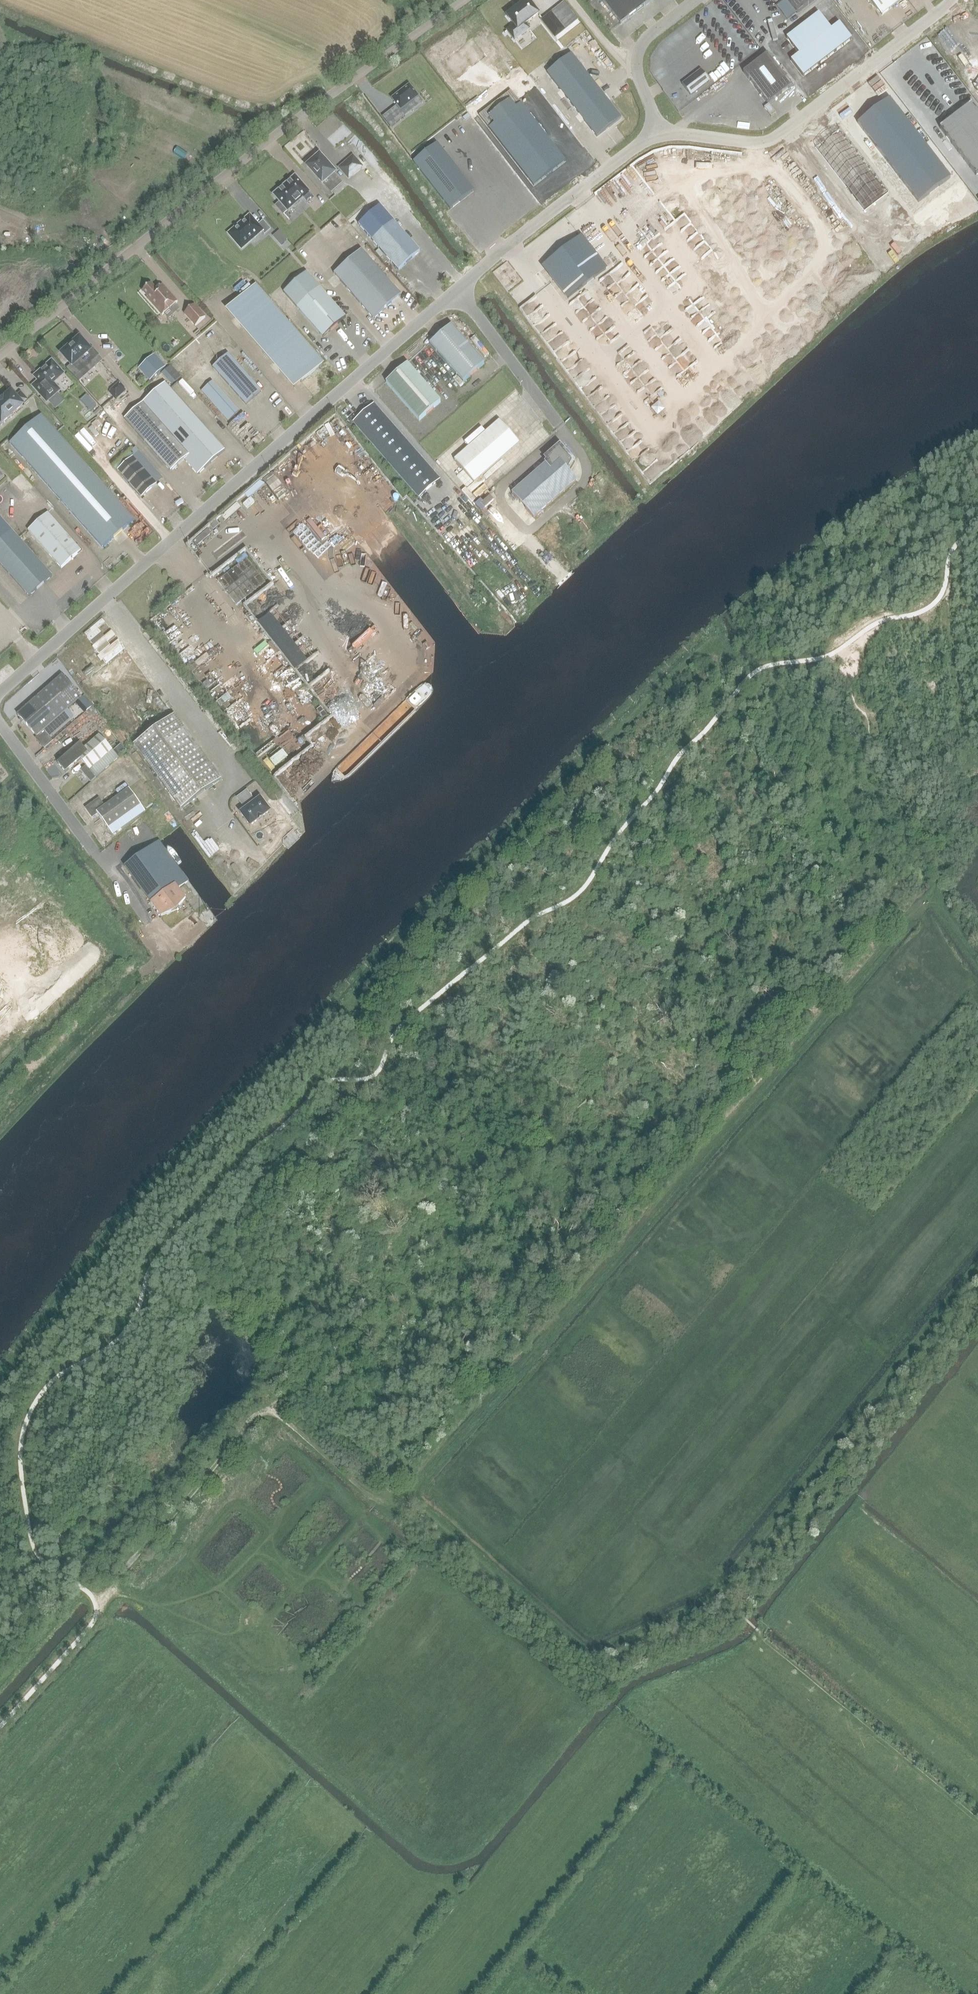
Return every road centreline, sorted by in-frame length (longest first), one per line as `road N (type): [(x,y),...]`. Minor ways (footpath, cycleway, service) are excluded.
road 1 (unclassified): [(0,693),(463,285),(658,129)]
road 2 (tertiary): [(0,355),(277,133),(464,0)]
road 3 (unclassified): [(658,129),(757,144),(781,135),(952,0)]

